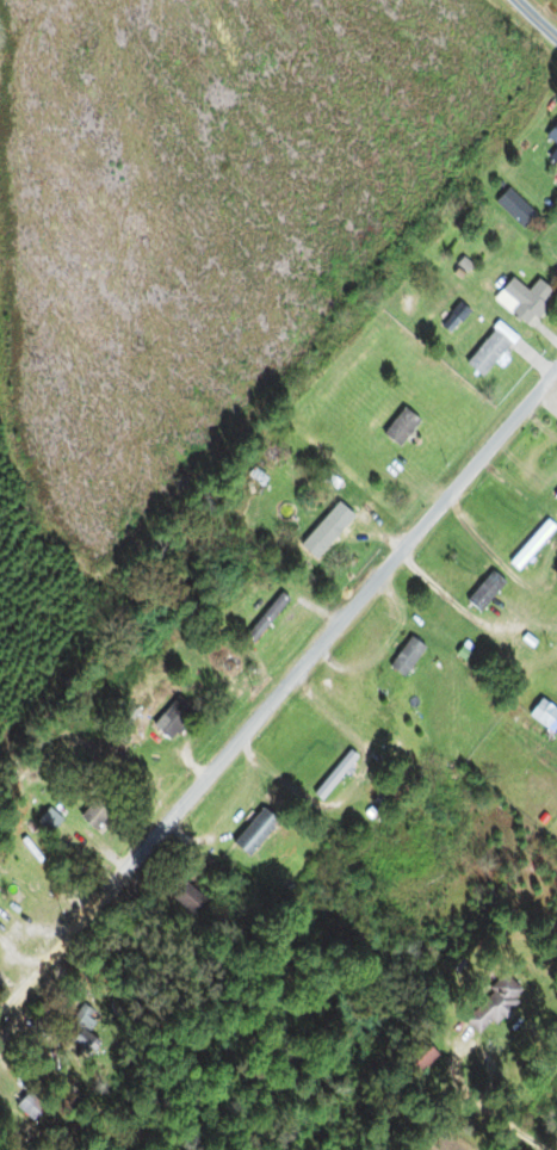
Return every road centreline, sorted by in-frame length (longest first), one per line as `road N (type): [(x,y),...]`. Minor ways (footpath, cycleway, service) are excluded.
road 1 (residential): [(556,365),(261,712),(51,941),(0,1011)]

